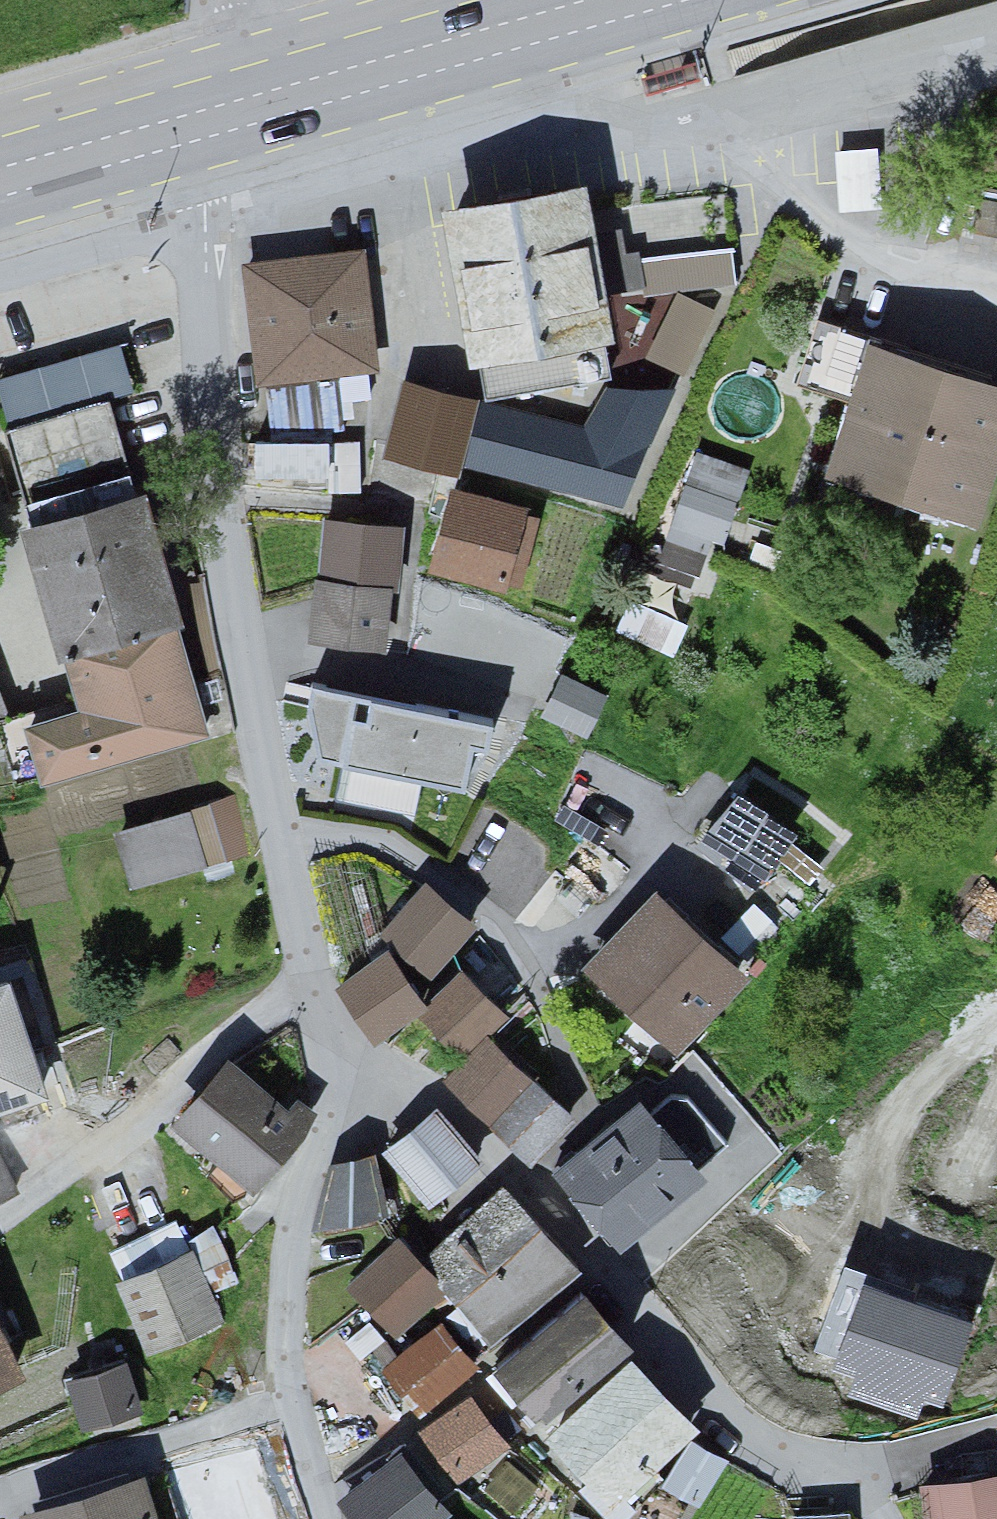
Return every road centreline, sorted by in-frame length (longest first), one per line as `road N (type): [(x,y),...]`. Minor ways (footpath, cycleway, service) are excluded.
road 1 (residential): [(206,235),(320,1016)]
road 2 (residential): [(884,1518),(871,1483),(773,1466),(671,1363),(487,1137),(320,1016)]
road 3 (residential): [(320,1016),(334,1140),(295,1232),(283,1405),(309,1518)]
road 4 (residential): [(507,159),(996,59)]
road 5 (residential): [(206,235),(507,159)]
road 6 (primary): [(224,119),(473,44)]
road 7 (primary): [(0,183),(224,119)]
road 8 (residential): [(0,293),(206,235)]
road 9 (primary): [(473,44),(631,0)]
road 10 (residential): [(224,119),(249,0)]

